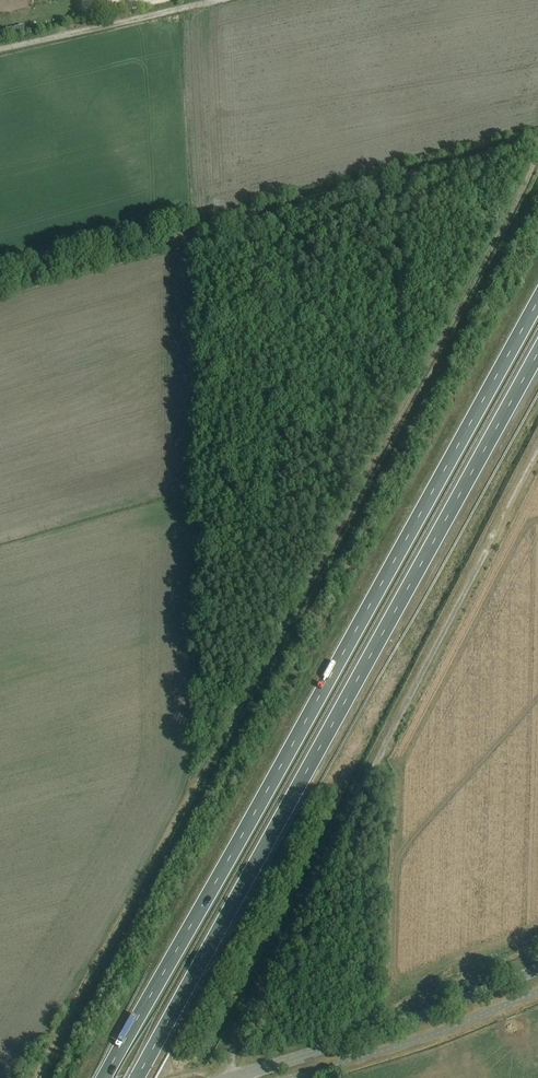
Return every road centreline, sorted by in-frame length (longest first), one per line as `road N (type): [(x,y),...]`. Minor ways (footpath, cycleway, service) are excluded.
road 1 (trunk): [(537,301),(104,1077)]
road 2 (trunk): [(138,1077),(537,355)]
road 3 (track): [(235,1077),(240,1019),(537,452)]
road 4 (tertiary): [(237,1077),(537,969)]

